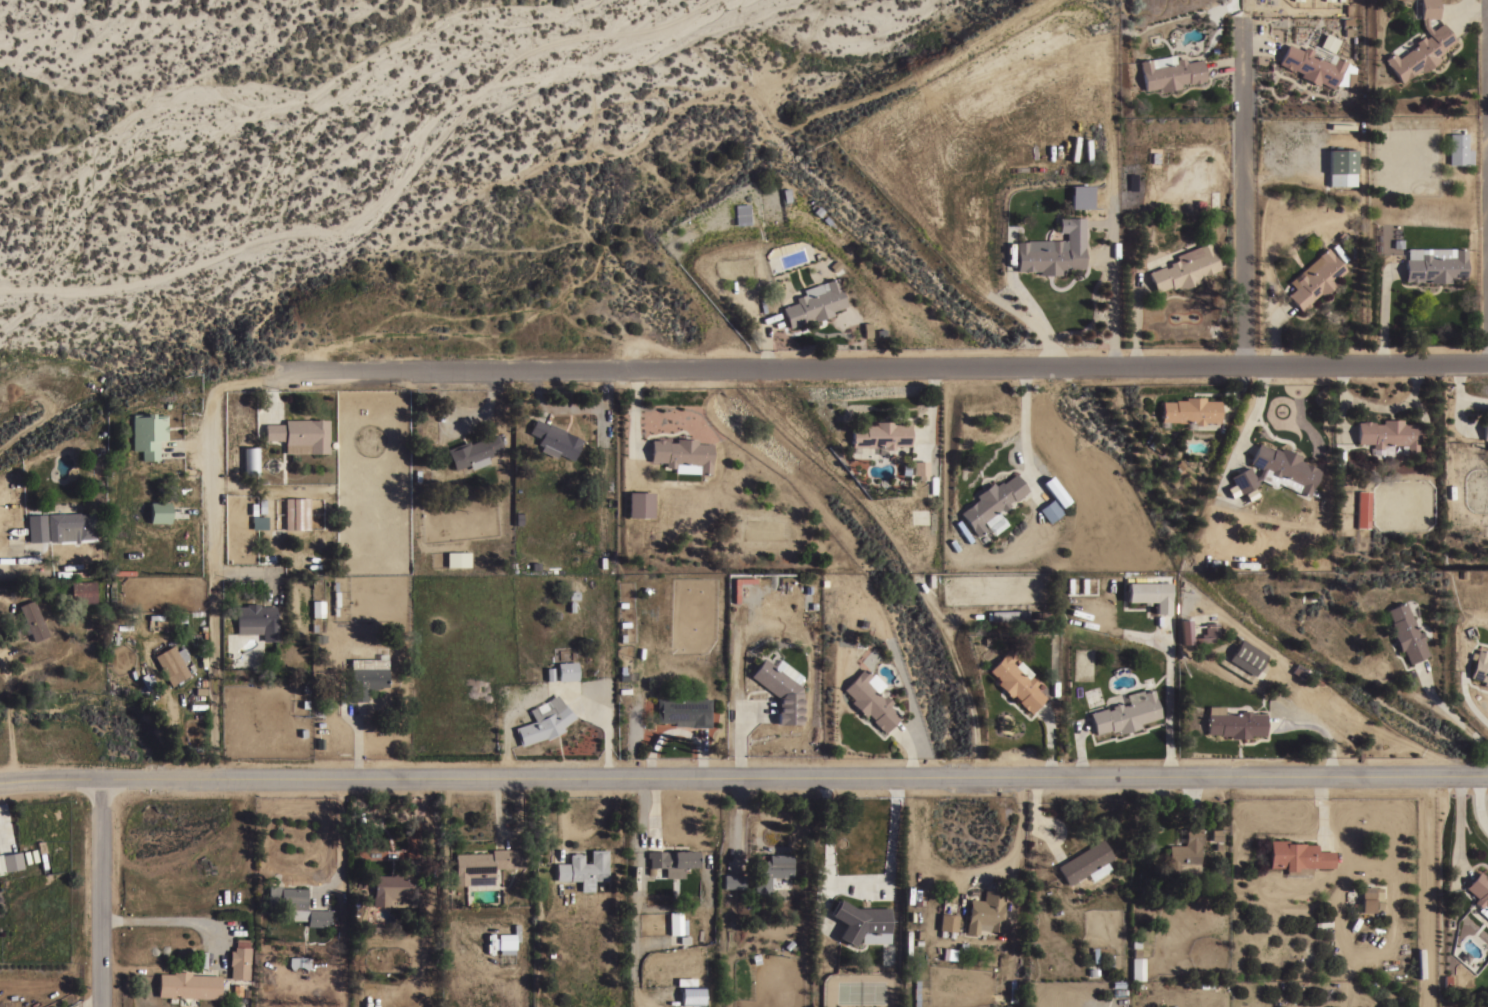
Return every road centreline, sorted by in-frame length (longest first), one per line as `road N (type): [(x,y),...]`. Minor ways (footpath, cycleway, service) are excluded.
road 1 (residential): [(1487,774),(103,780)]
road 2 (residential): [(213,390),(293,371),(1487,363)]
road 3 (residential): [(213,779),(213,390)]
road 4 (residential): [(1245,365),(1243,27)]
road 5 (residential): [(100,1006),(103,780)]

